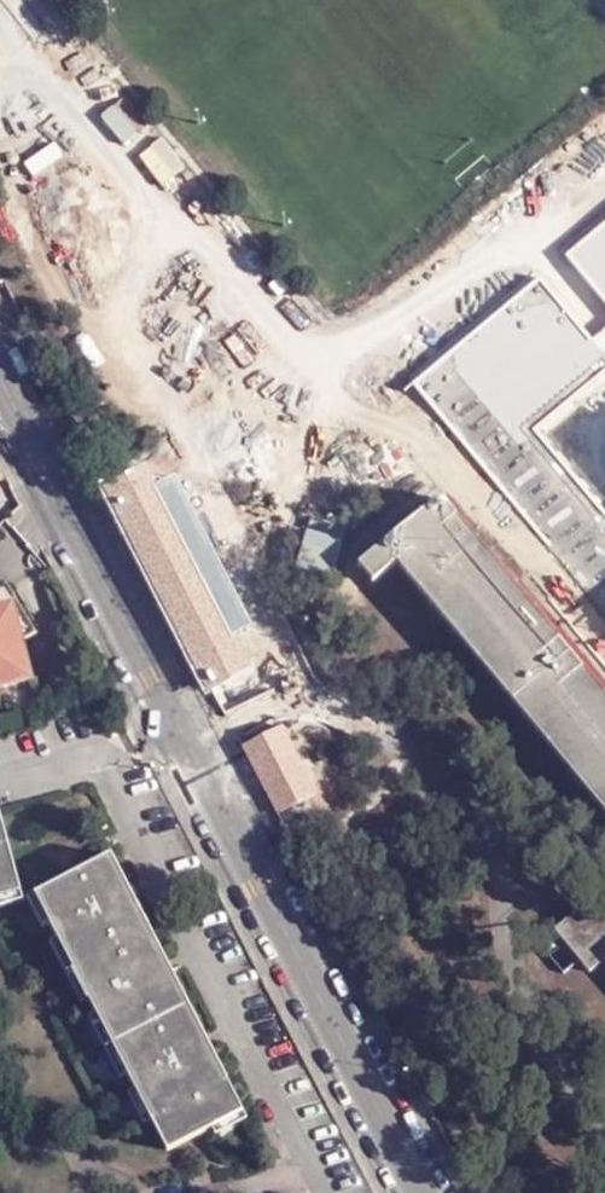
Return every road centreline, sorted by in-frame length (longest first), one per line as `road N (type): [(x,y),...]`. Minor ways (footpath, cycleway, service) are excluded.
road 1 (residential): [(426,1192),(0,376)]

